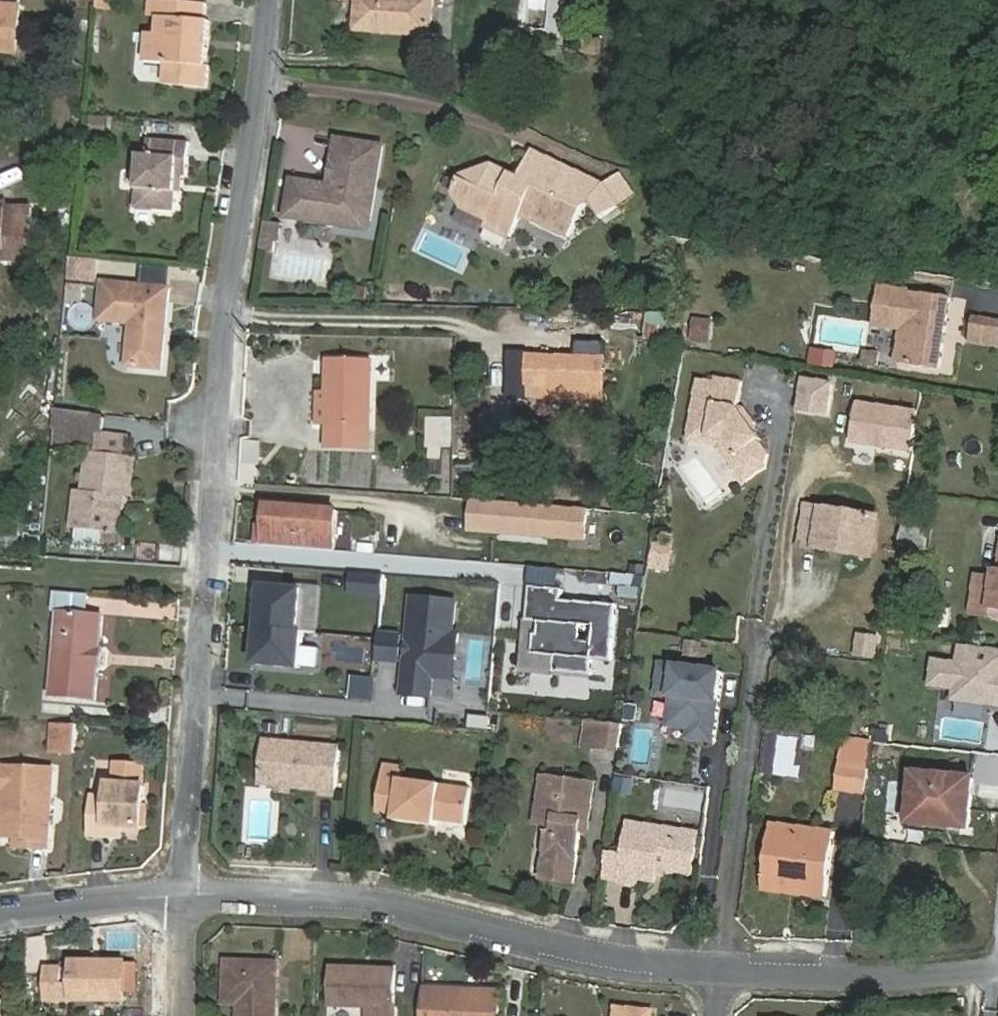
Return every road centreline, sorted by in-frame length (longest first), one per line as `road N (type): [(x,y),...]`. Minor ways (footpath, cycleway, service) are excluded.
road 1 (residential): [(185,894),(398,910),(562,951),(721,965)]
road 2 (residential): [(273,0),(226,304),(213,534)]
road 3 (residential): [(721,965),(859,975),(997,966)]
road 4 (residential): [(199,696),(185,894)]
road 5 (residential): [(0,915),(185,894)]
road 6 (residential): [(185,894),(184,1015)]

